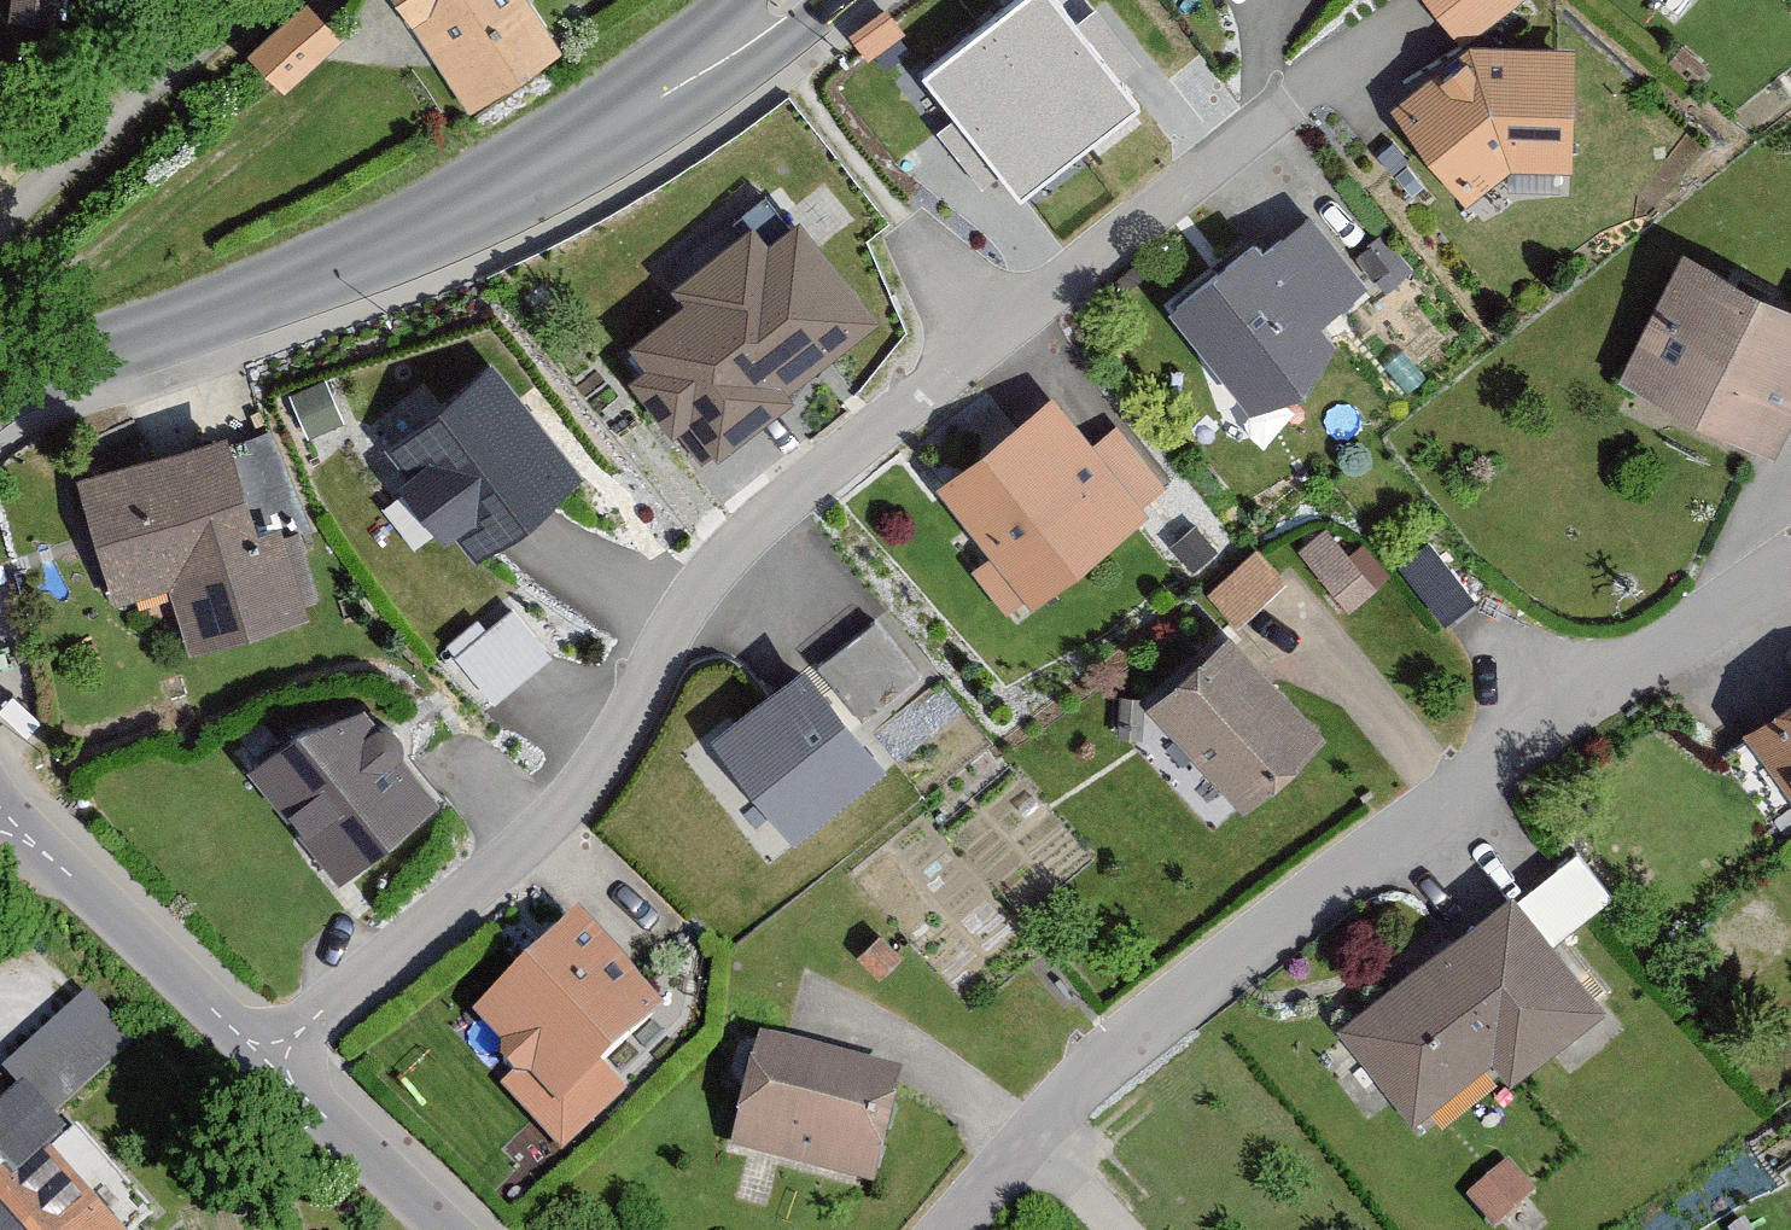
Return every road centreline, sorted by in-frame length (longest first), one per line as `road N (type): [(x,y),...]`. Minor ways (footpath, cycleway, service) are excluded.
road 1 (residential): [(269,1056),(588,801),(699,603),(991,347),(1377,63)]
road 2 (residential): [(954,1229),(1082,1080),(1449,799),(1790,596)]
road 3 (tertiary): [(782,0),(749,34),(492,209),(232,320),(0,386)]
road 4 (unclassified): [(269,1056),(0,815)]
road 5 (residential): [(0,235),(266,0)]
road 6 (unclassified): [(453,1229),(269,1056)]

